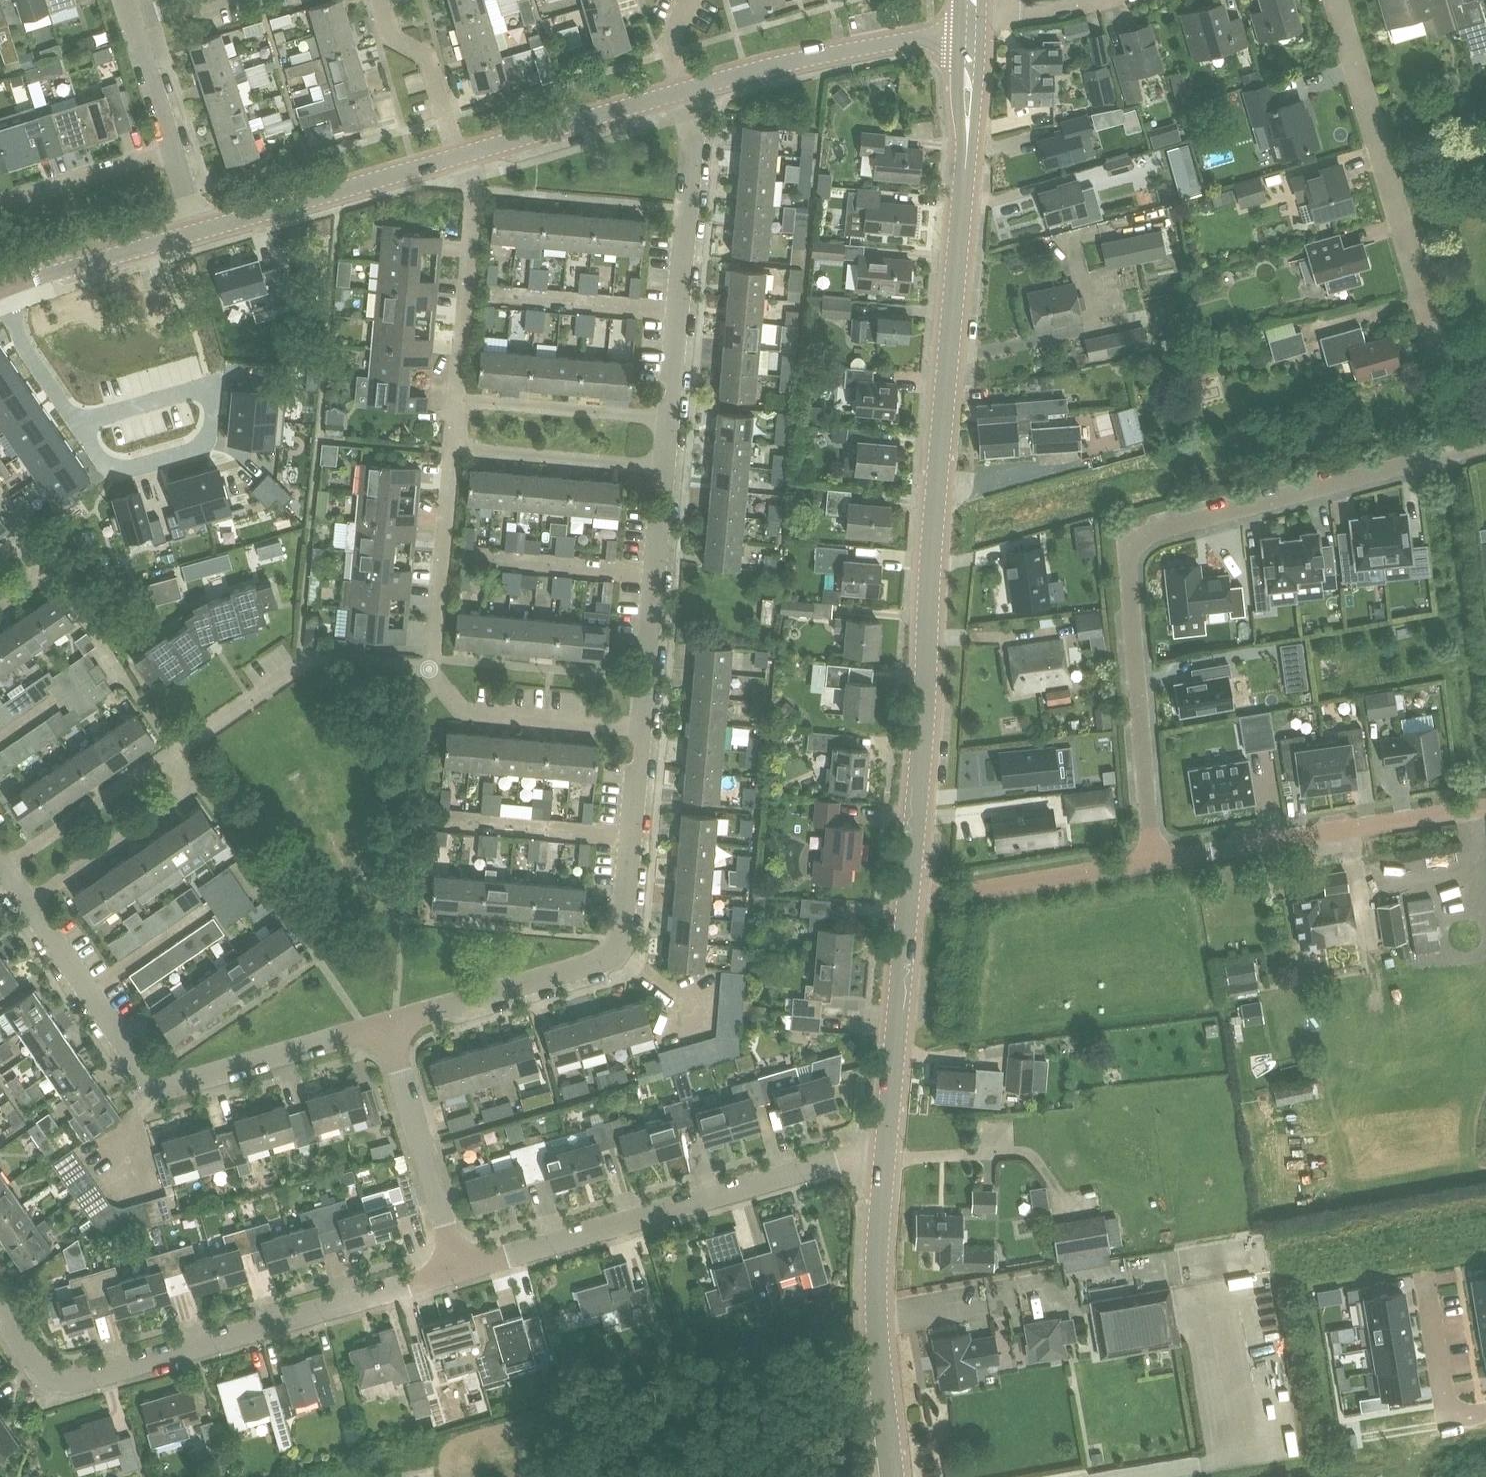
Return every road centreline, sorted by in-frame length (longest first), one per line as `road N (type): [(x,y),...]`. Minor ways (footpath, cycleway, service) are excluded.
road 1 (secondary): [(909,897),(971,36)]
road 2 (residential): [(1151,863),(1128,573),(1134,548),(1158,532),(1485,443)]
road 3 (residential): [(0,1315),(40,1371),(73,1382),(457,1271)]
road 4 (residential): [(385,1026),(592,964),(614,950),(623,926),(640,728)]
road 5 (residential): [(25,905),(155,1083),(179,1084),(385,1026)]
road 6 (residential): [(457,1271),(837,1160),(885,1159)]
road 7 (residential): [(1440,359),(1336,0)]
road 8 (residential): [(1485,808),(1151,863)]
road 9 (residential): [(668,418),(692,141),(683,92)]
road 10 (secondary): [(894,1476),(877,1321),(885,1159)]
road 11 (residential): [(167,762),(305,663),(429,669)]
road 12 (unclassified): [(683,92),(812,58),(971,36)]
road 13 (unclassified): [(197,232),(457,157)]
road 14 (secondary): [(885,1159),(909,897)]
road 15 (residential): [(640,728),(663,468)]
road 16 (residential): [(457,1271),(385,1026)]
road 17 (residential): [(454,400),(473,206),(462,155)]
road 18 (residential): [(1151,863),(909,897)]
road 19 (residential): [(640,728),(462,711),(429,669)]
road 20 (unclassified): [(462,155),(683,92)]
road 21 (residential): [(167,762),(181,779),(173,803),(25,905)]
road 22 (residential): [(429,669),(450,450)]
road 23 (residential): [(76,424),(106,463),(134,468),(206,439),(212,403),(187,391)]
road 24 (residential): [(668,418),(454,400)]
road 25 (residential): [(663,468),(450,450)]
road 26 (unclassified): [(0,288),(197,232)]
road 27 (residential): [(1,870),(167,762)]
road 28 (residential): [(457,157),(427,56),(392,36),(381,0)]
road 29 (residential): [(0,203),(171,149)]
road 30 (residential): [(1485,1412),(1460,1416),(1444,1403),(1424,1280)]
road 31 (residential): [(0,288),(24,347),(76,424)]
road 32 (residential): [(171,149),(131,20)]
road 33 (residential): [(971,16),(1100,0)]

